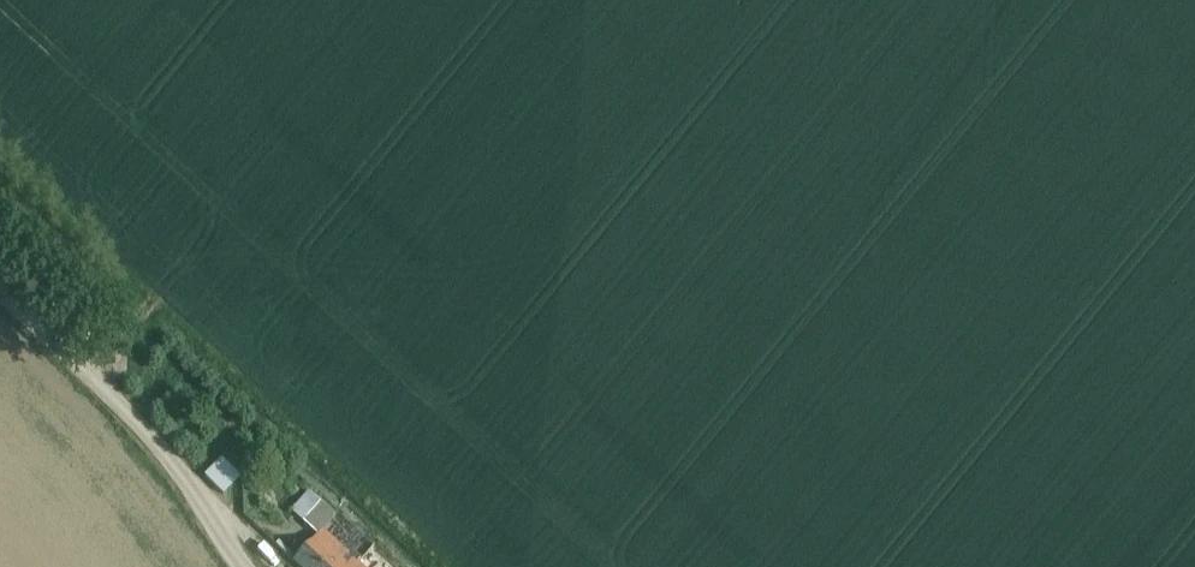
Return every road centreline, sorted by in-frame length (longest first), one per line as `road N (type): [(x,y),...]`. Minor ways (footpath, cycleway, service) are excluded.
road 1 (unclassified): [(242,566),(186,479),(0,294)]

